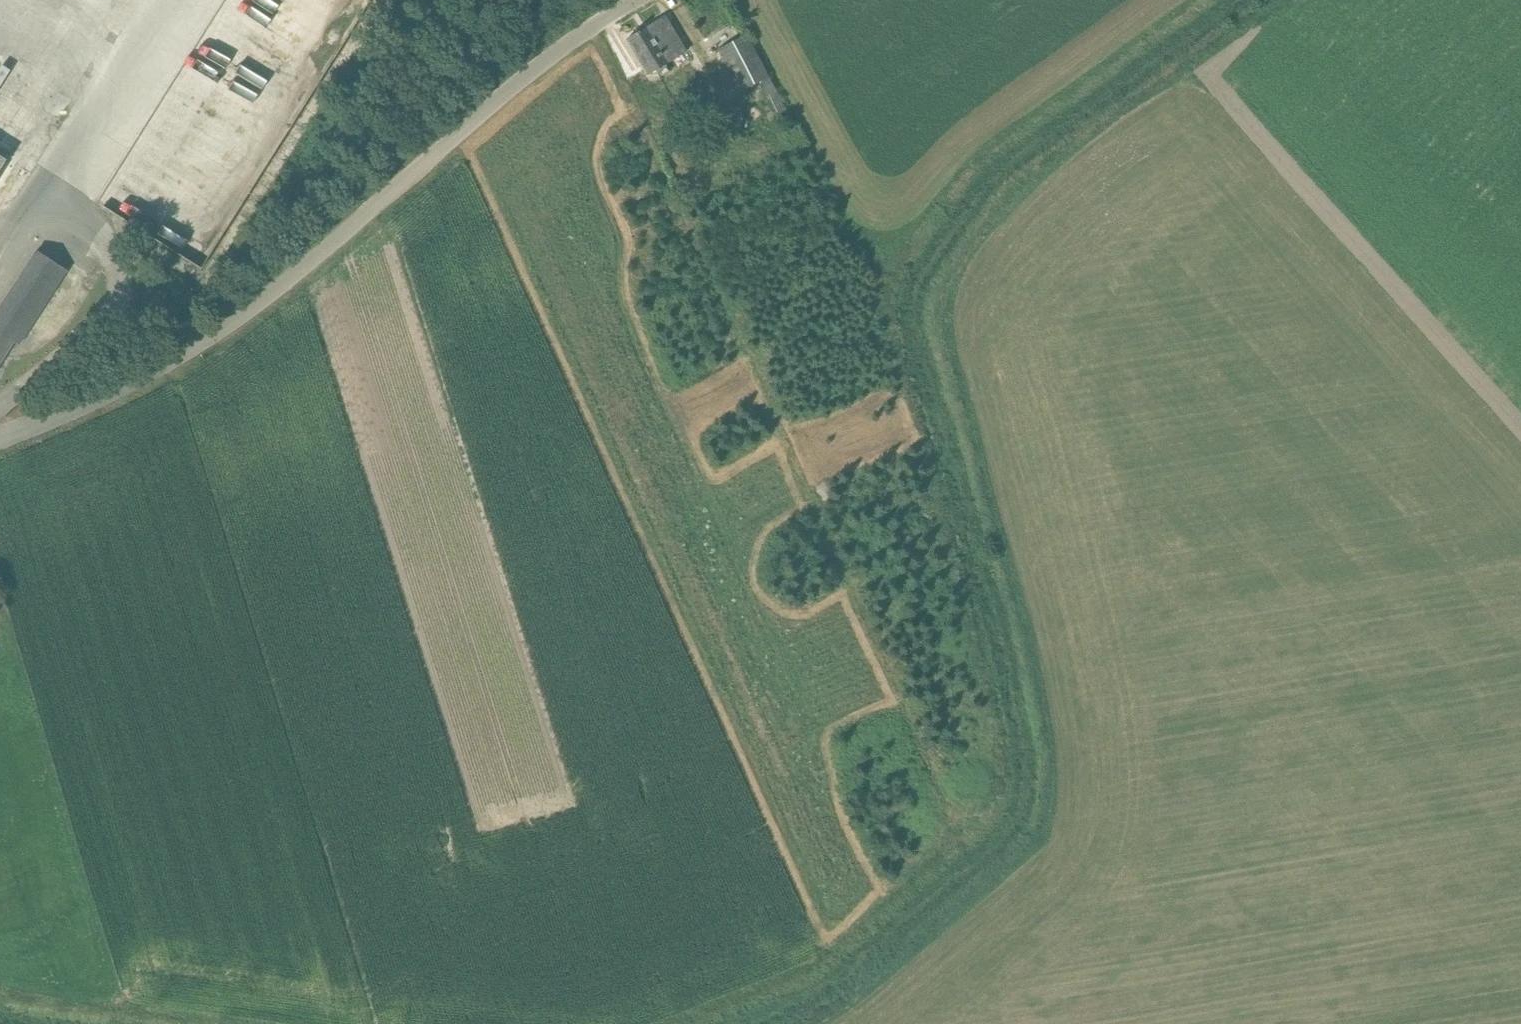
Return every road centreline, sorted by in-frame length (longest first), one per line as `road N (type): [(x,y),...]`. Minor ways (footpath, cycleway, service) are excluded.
road 1 (track): [(1207,0),(971,168),(896,278),(892,305),(994,737),(996,806),(958,851),(817,968),(675,1023)]
road 2 (unclassified): [(0,439),(147,377),(222,334),(339,242),(529,72),(635,0)]
road 3 (track): [(204,1023),(0,1000)]

